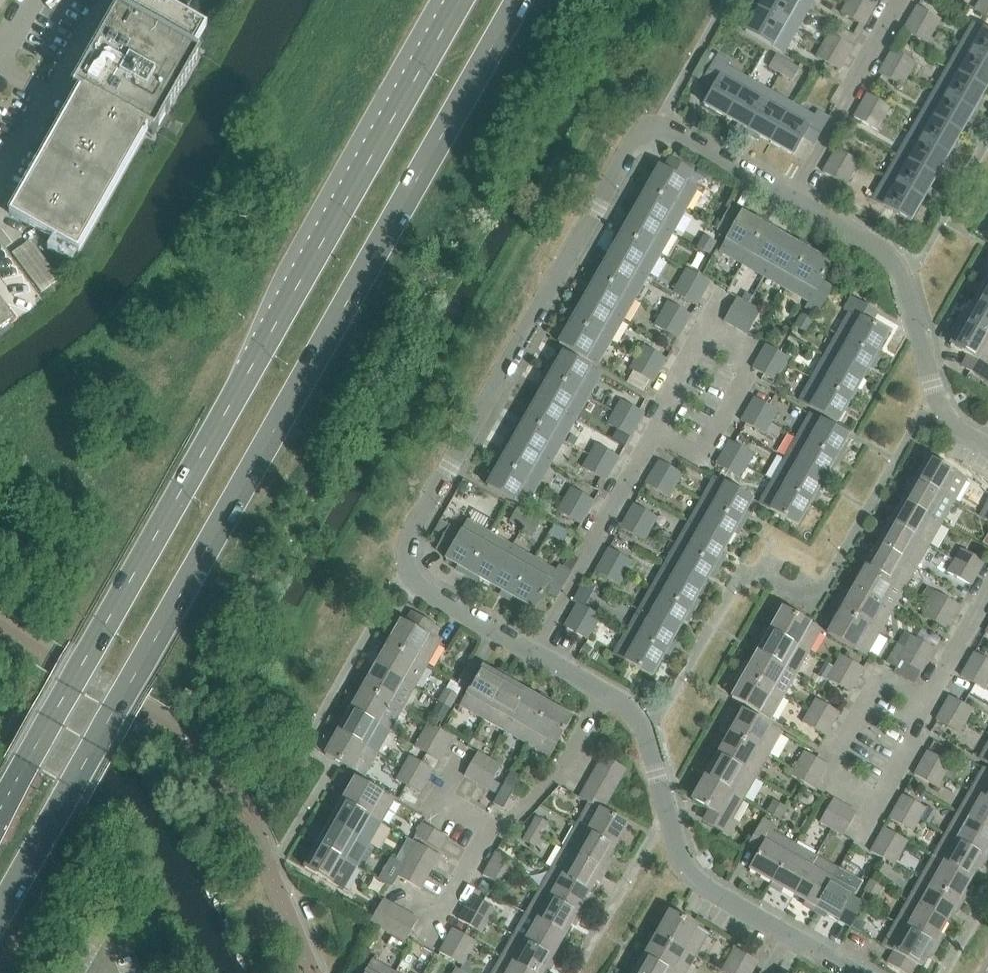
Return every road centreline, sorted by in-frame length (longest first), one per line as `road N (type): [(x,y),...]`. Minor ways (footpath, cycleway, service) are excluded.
road 1 (residential): [(855,972),(701,883),(681,853),(645,733),(630,710),(422,586),(407,566),(409,539),(638,145)]
road 2 (trunk): [(0,911),(520,0)]
road 3 (trunk): [(460,0),(0,808)]
road 4 (residential): [(987,451),(946,415),(907,288),(881,250),(664,130),(638,145)]

